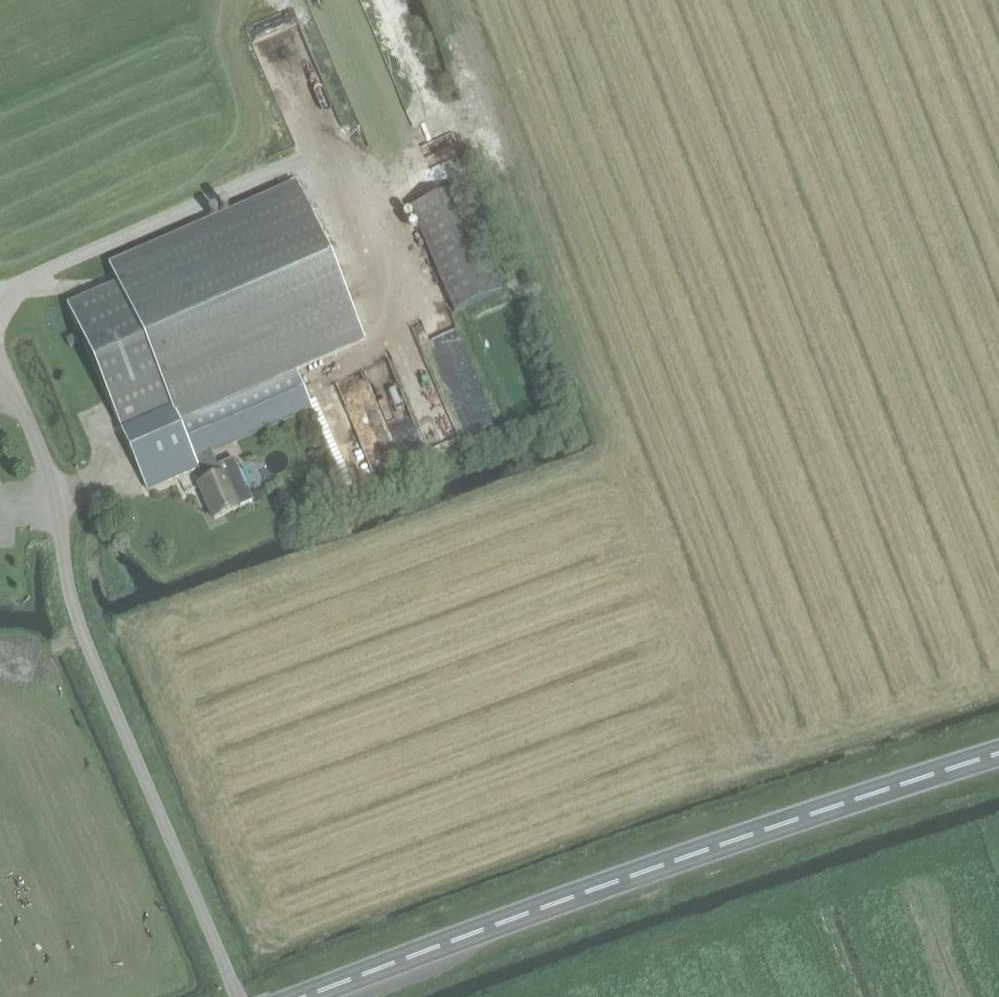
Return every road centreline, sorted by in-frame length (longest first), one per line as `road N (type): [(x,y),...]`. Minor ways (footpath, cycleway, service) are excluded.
road 1 (primary): [(303,996),(998,752)]

